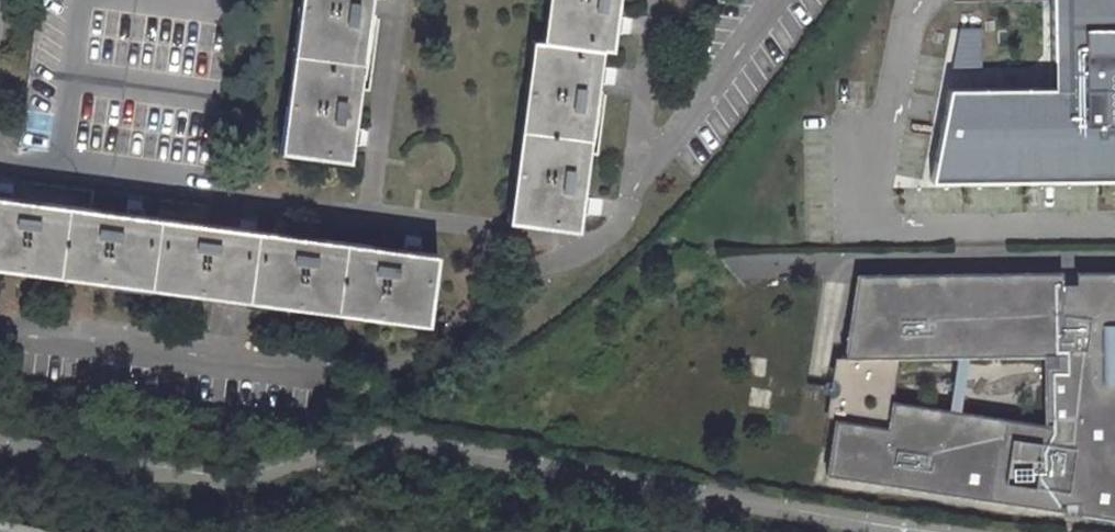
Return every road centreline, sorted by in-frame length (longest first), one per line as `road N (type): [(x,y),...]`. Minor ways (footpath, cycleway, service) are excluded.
road 1 (residential): [(765,0),(601,239),(580,253),(0,158)]

